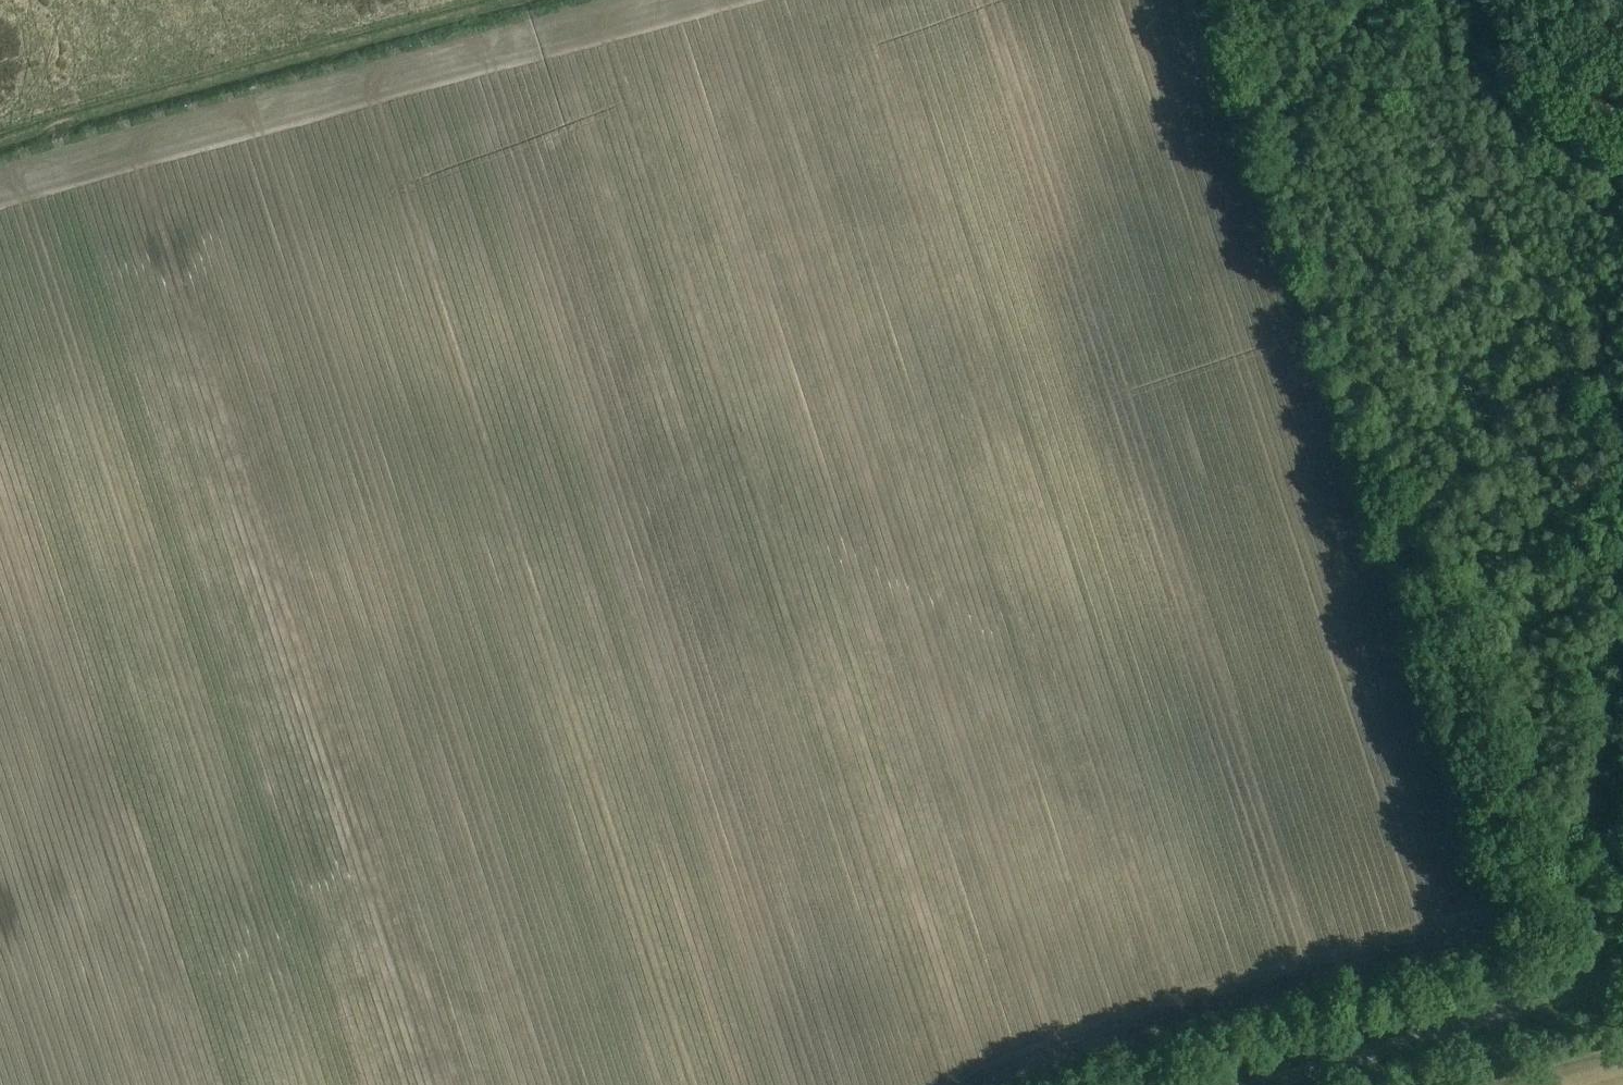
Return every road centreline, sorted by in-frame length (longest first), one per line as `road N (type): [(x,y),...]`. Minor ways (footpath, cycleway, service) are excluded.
road 1 (unclassified): [(1258,1084),(1622,974)]

